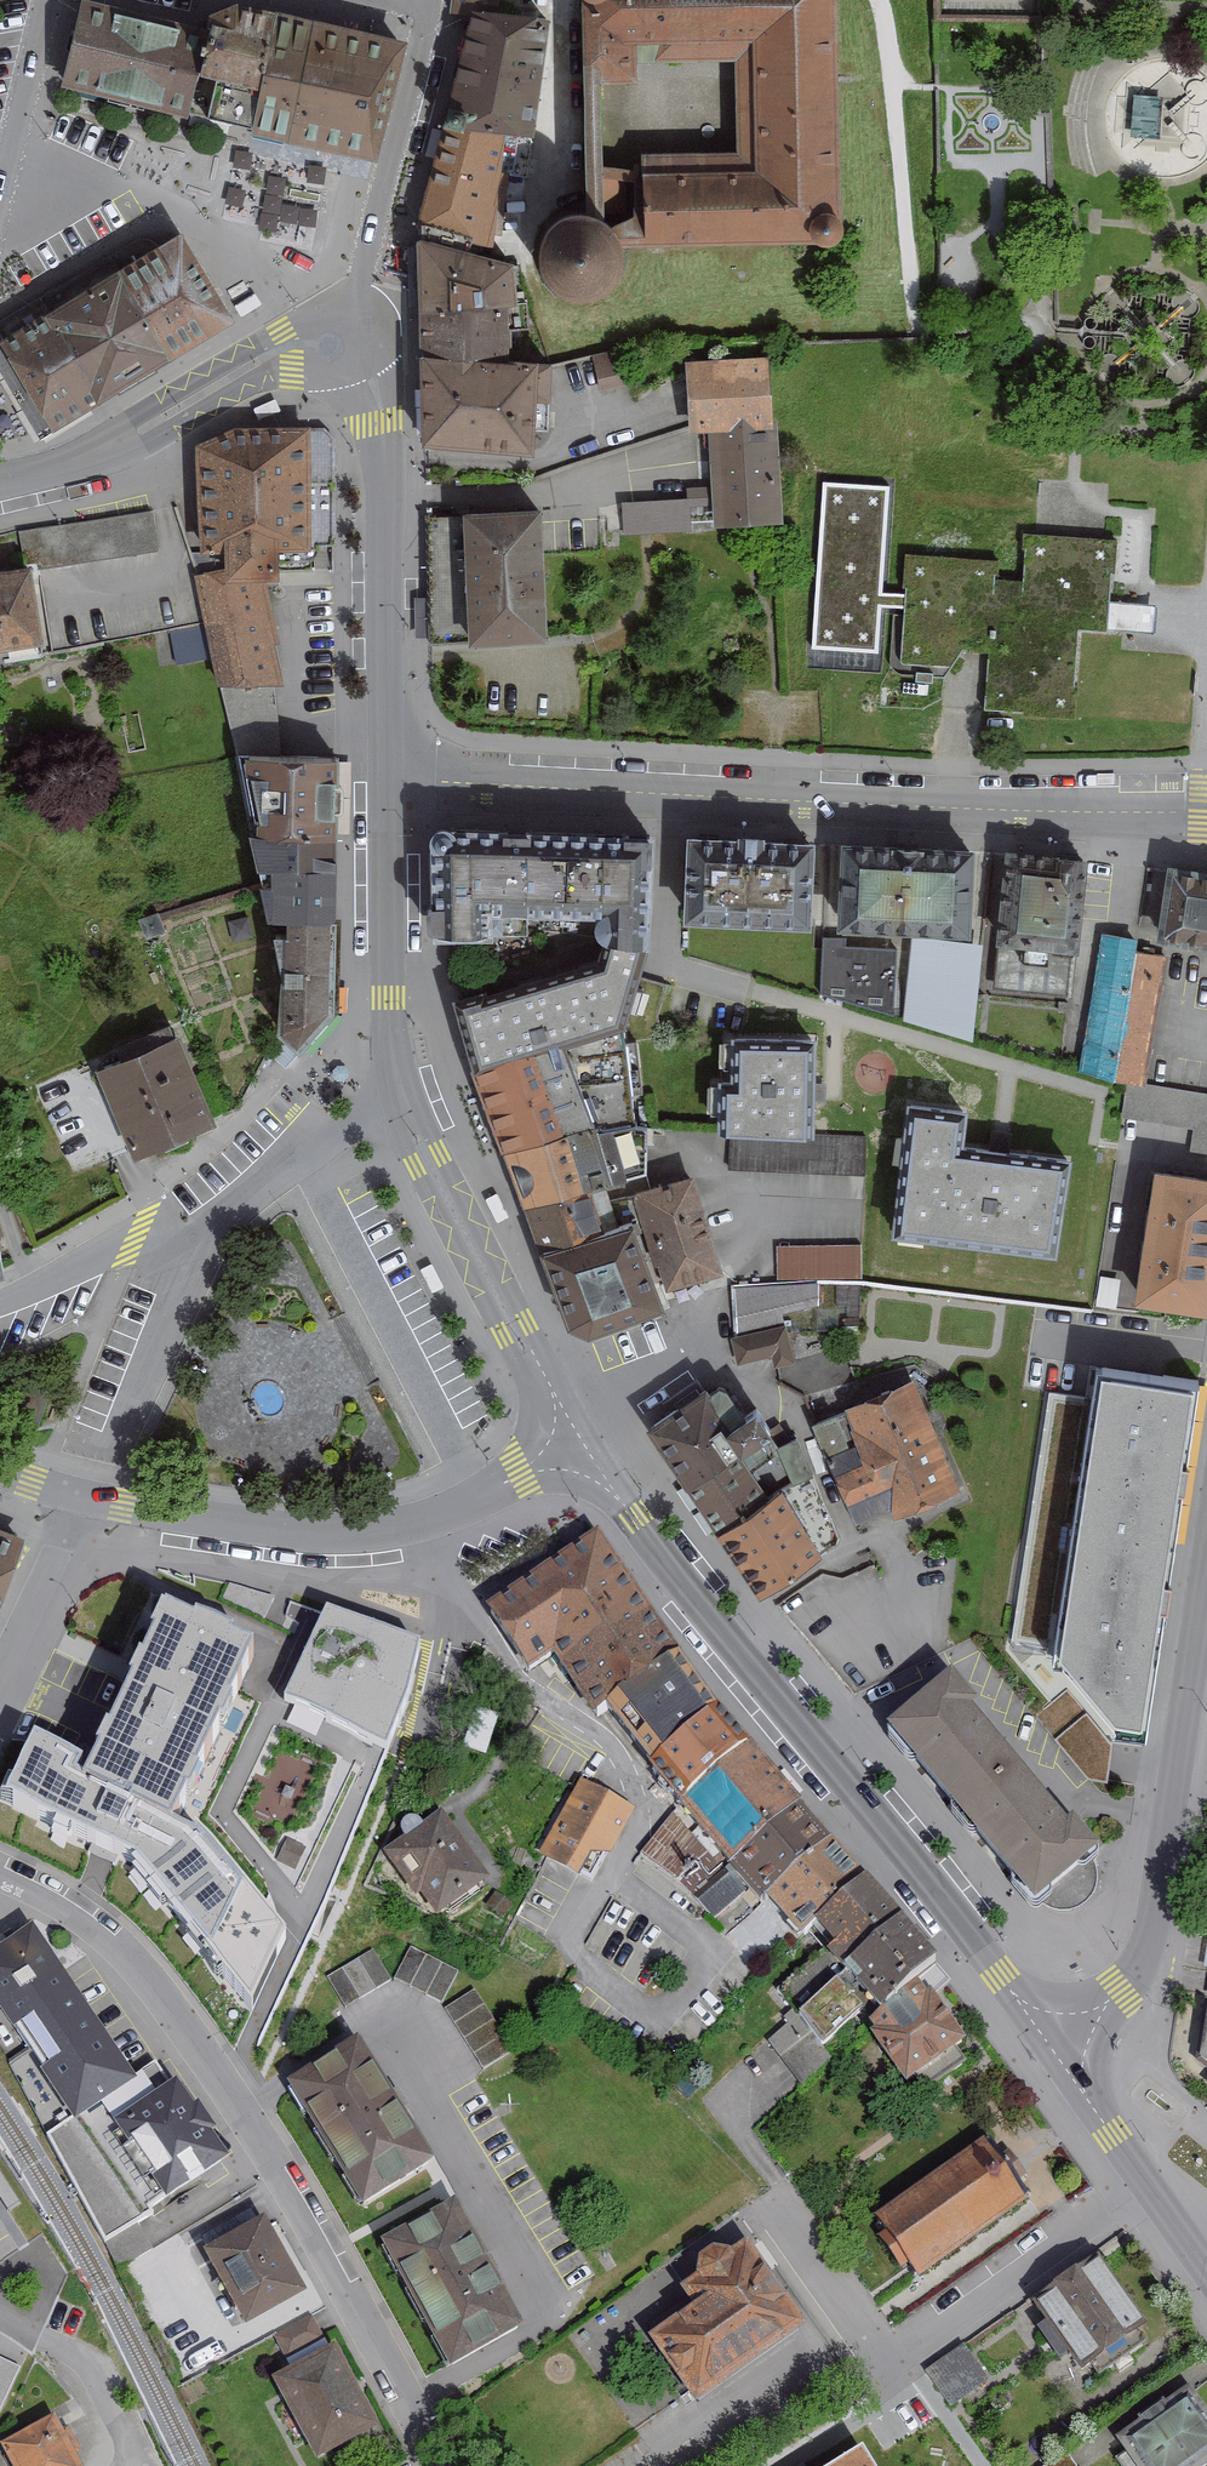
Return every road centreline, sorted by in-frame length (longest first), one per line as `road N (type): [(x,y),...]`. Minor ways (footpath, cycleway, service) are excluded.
road 1 (residential): [(1206,805),(955,805),(388,779)]
road 2 (secondary): [(1055,2049),(643,1531),(584,1442)]
road 3 (residential): [(0,1874),(57,1903),(119,1951),(163,1999),(227,2088),(447,2465)]
road 4 (secondary): [(584,1442),(404,1528),(326,1533),(234,1524),(78,1497)]
road 5 (tertiary): [(1206,1576),(1154,1926),(1119,1991),(1055,2049)]
road 6 (residential): [(342,334),(379,422),(384,468),(388,779)]
road 7 (residential): [(398,1078),(428,1159),(584,1442)]
road 8 (residential): [(0,480),(142,433),(292,347),(342,334)]
road 9 (residential): [(342,334),(422,0)]
road 10 (residential): [(388,779),(398,1078)]
road 11 (secondary): [(1206,2272),(1055,2049)]
road 12 (residential): [(398,1078),(185,1220)]
road 13 (residential): [(185,1220),(101,1440)]
road 14 (residential): [(49,0),(0,197)]
road 15 (residential): [(185,1220),(0,1302)]
road 16 (residential): [(78,1497),(0,1669)]
road 17 (residential): [(0,2309),(93,2364),(112,2394)]

